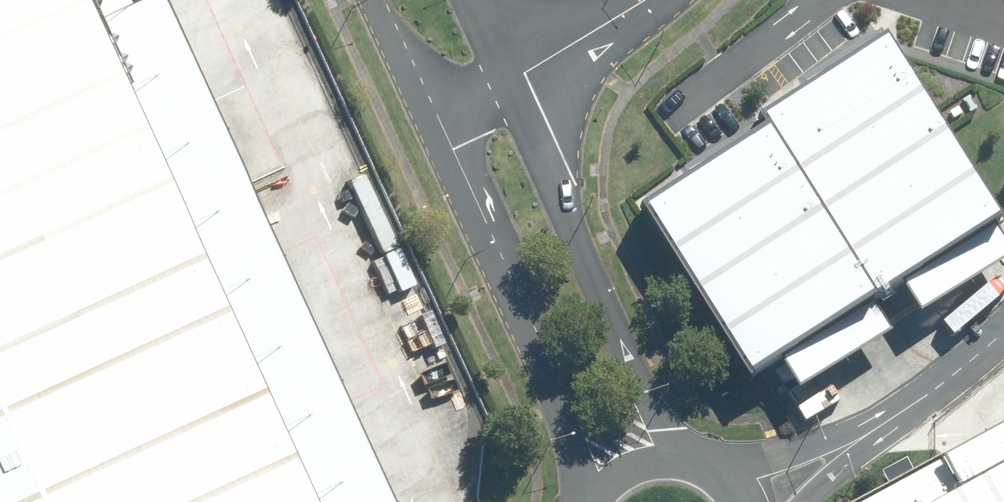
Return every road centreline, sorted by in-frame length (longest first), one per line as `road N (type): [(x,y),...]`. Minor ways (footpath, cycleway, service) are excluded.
road 1 (unclassified): [(504,79),(688,468)]
road 2 (unclassified): [(586,501),(526,314),(432,114)]
road 3 (unclassified): [(504,79),(643,0)]
road 4 (unclassified): [(432,114),(377,0)]

